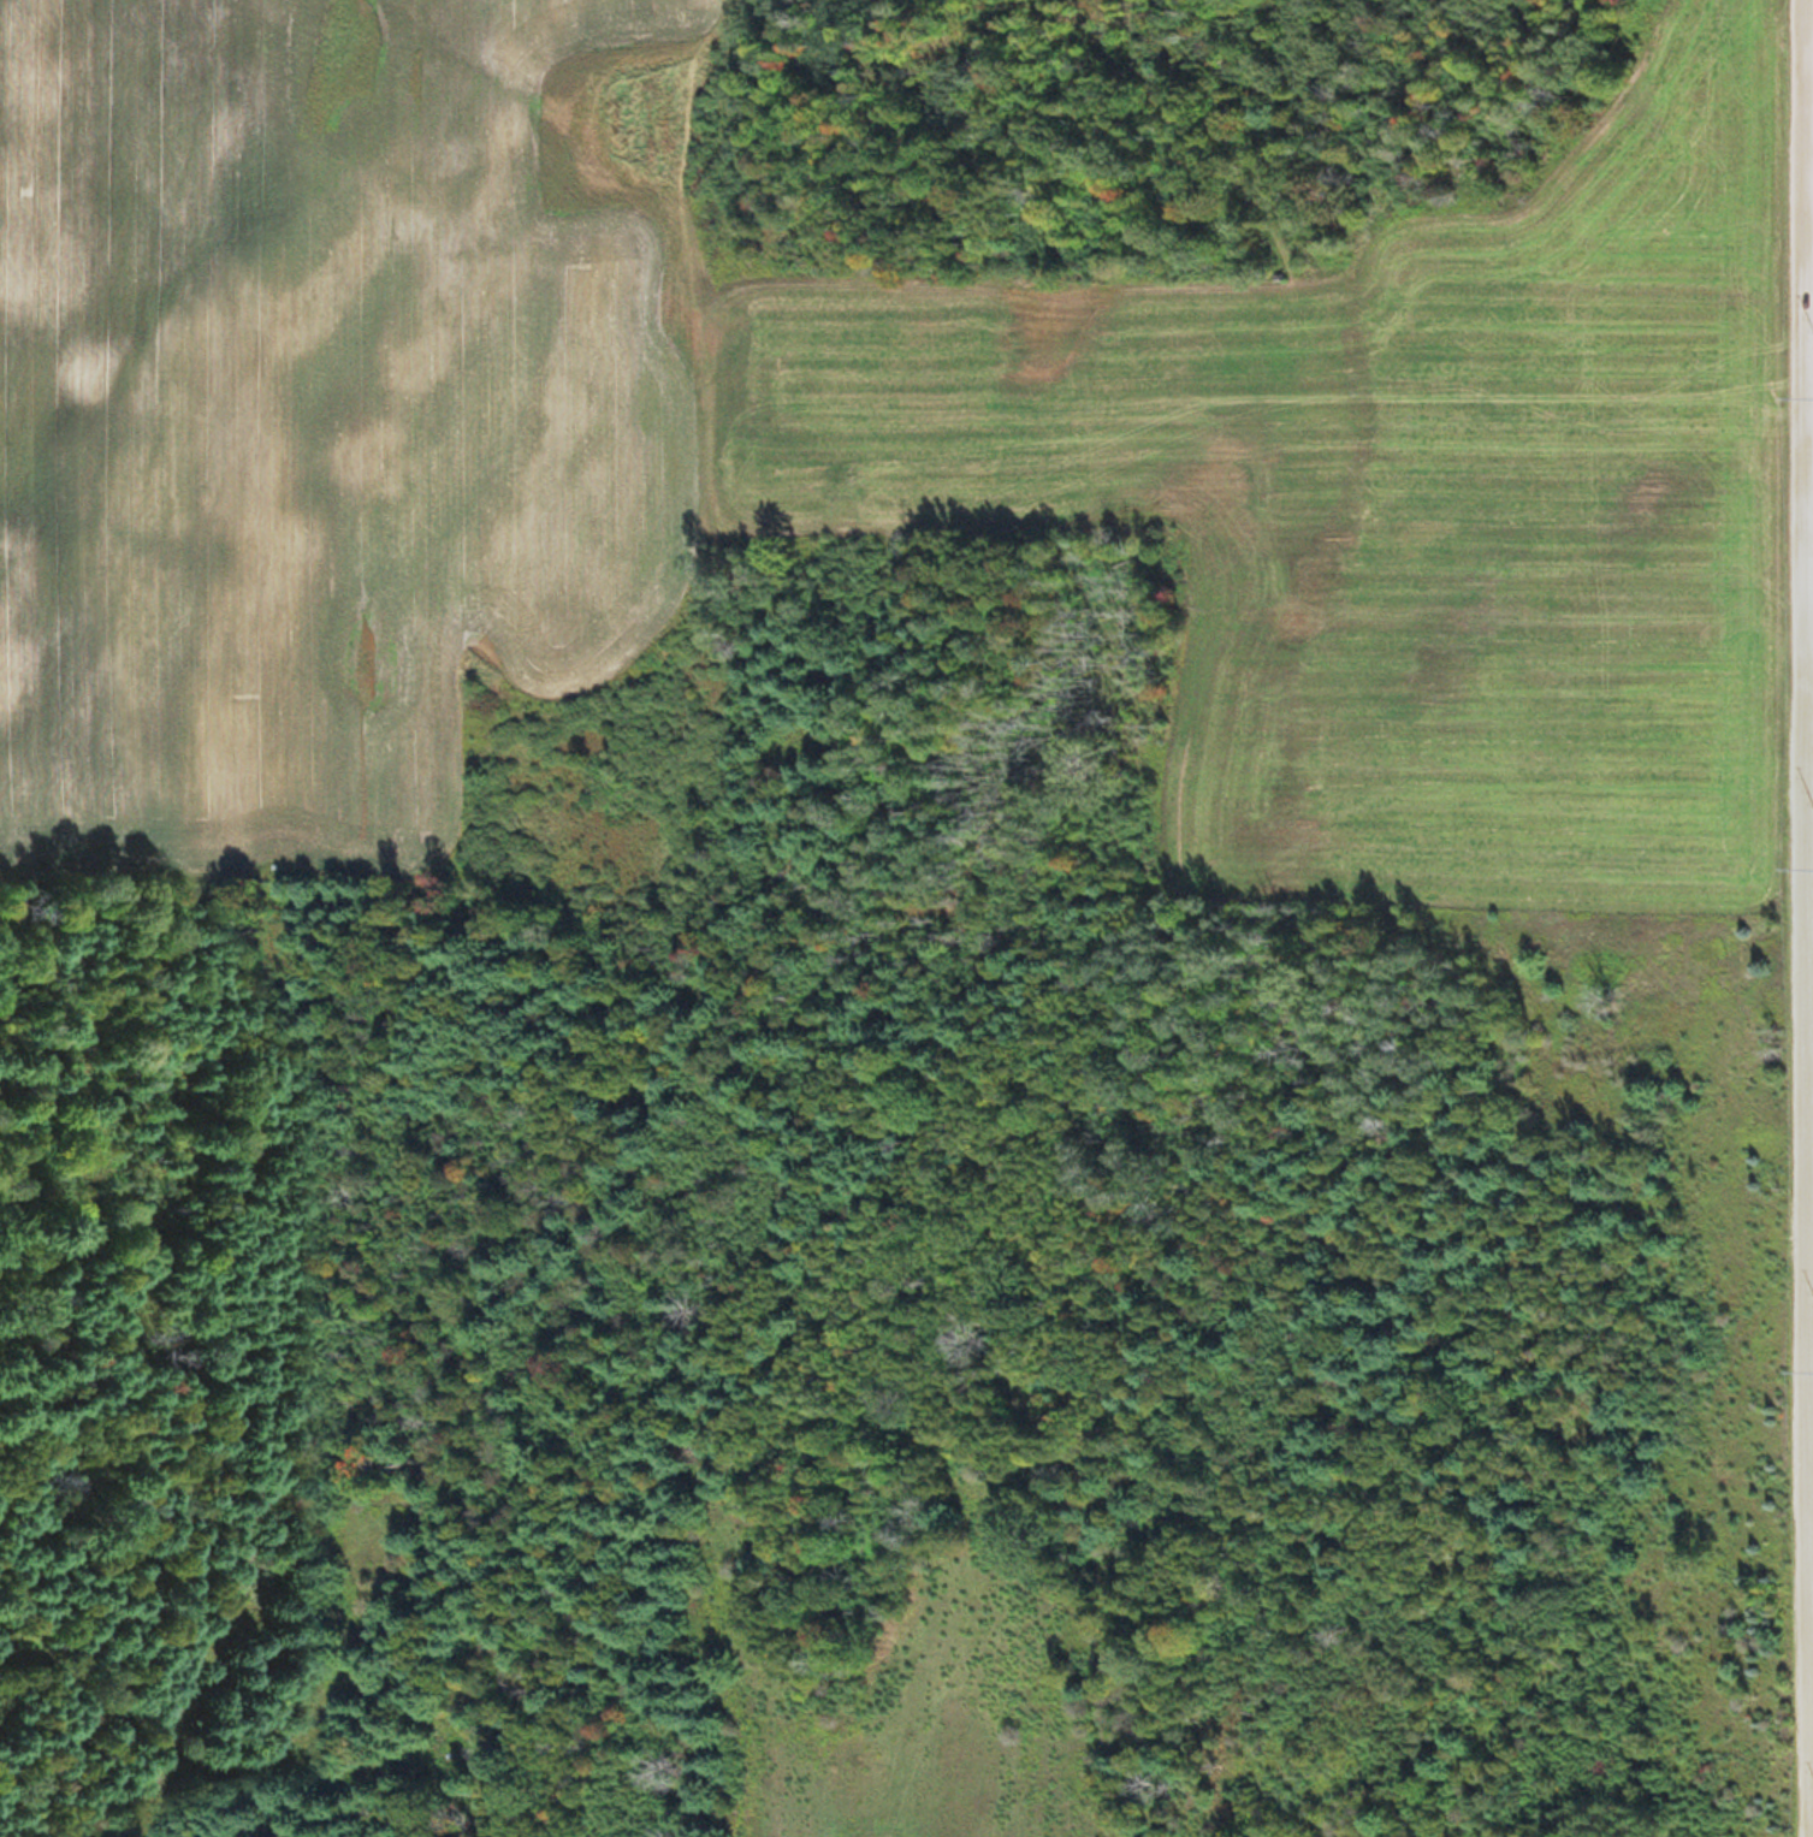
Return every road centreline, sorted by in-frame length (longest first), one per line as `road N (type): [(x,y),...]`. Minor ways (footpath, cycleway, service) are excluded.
road 1 (residential): [(1801,1836),(1798,0)]

